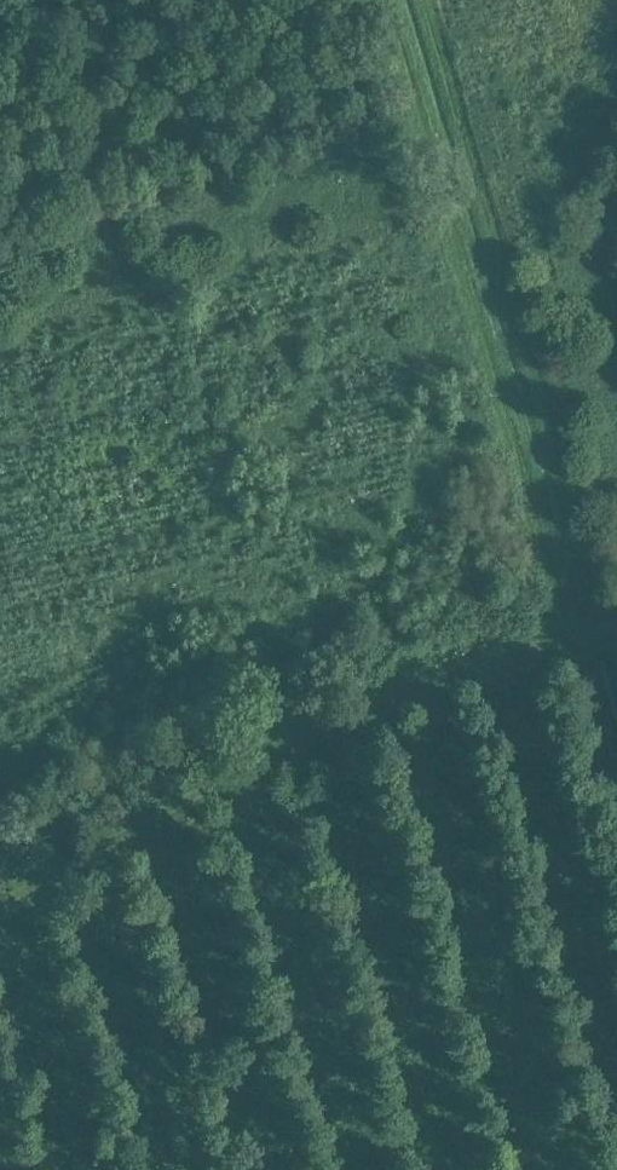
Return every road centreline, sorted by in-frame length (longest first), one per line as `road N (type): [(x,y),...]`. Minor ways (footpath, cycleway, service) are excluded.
road 1 (track): [(0,904),(333,724),(616,625)]

